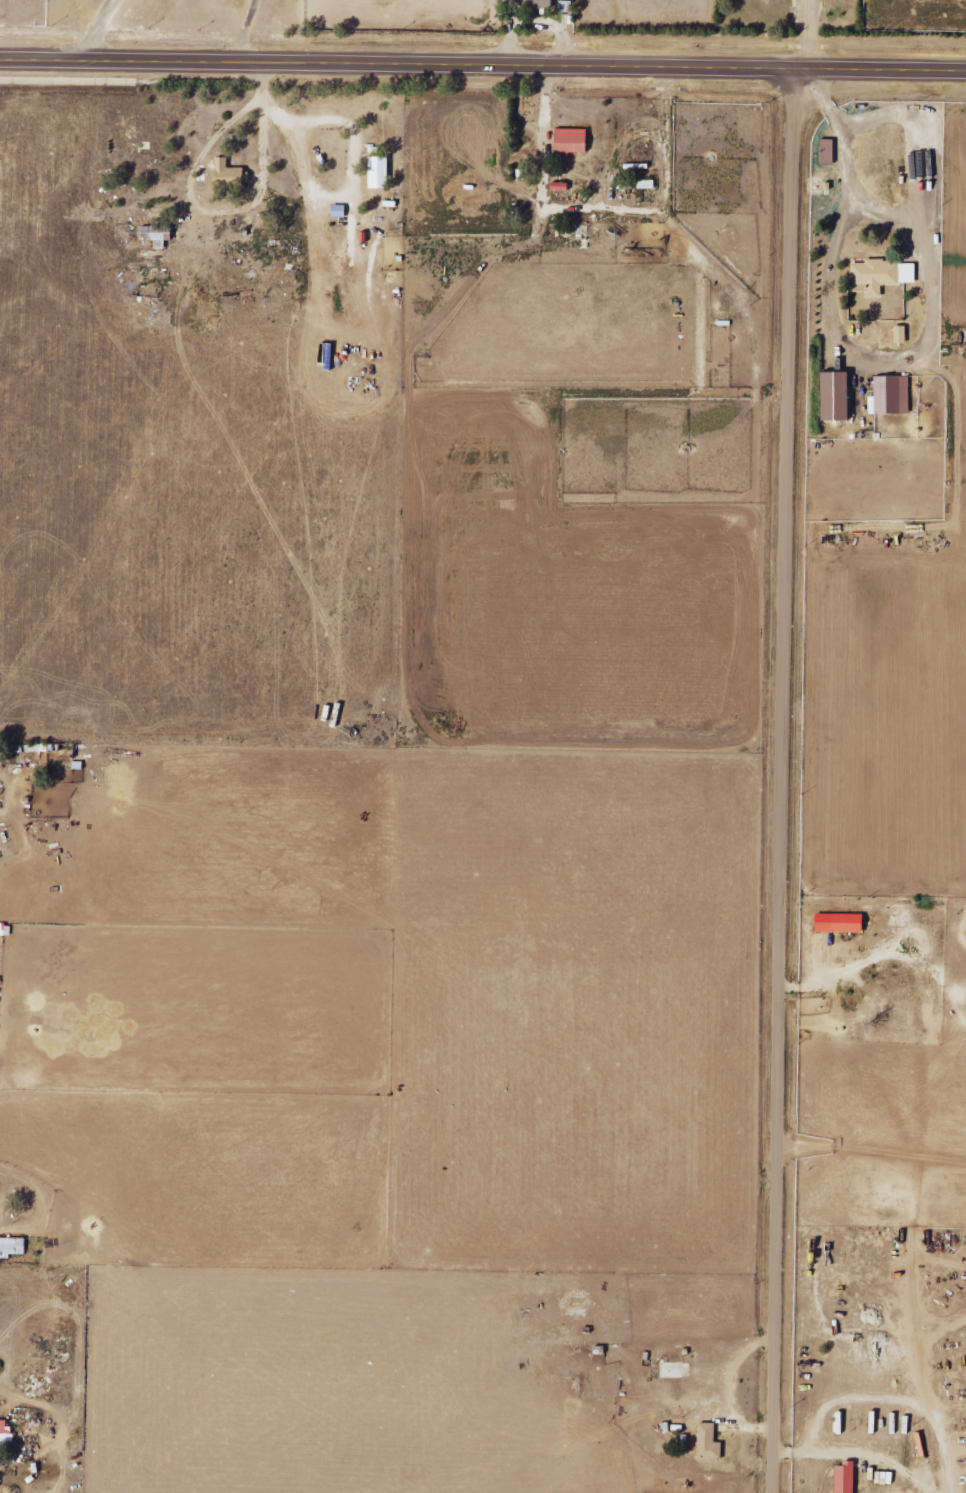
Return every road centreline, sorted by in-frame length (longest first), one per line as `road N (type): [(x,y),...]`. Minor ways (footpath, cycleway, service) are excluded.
road 1 (residential): [(772,1492),(796,72)]
road 2 (tertiary): [(965,74),(0,63)]

